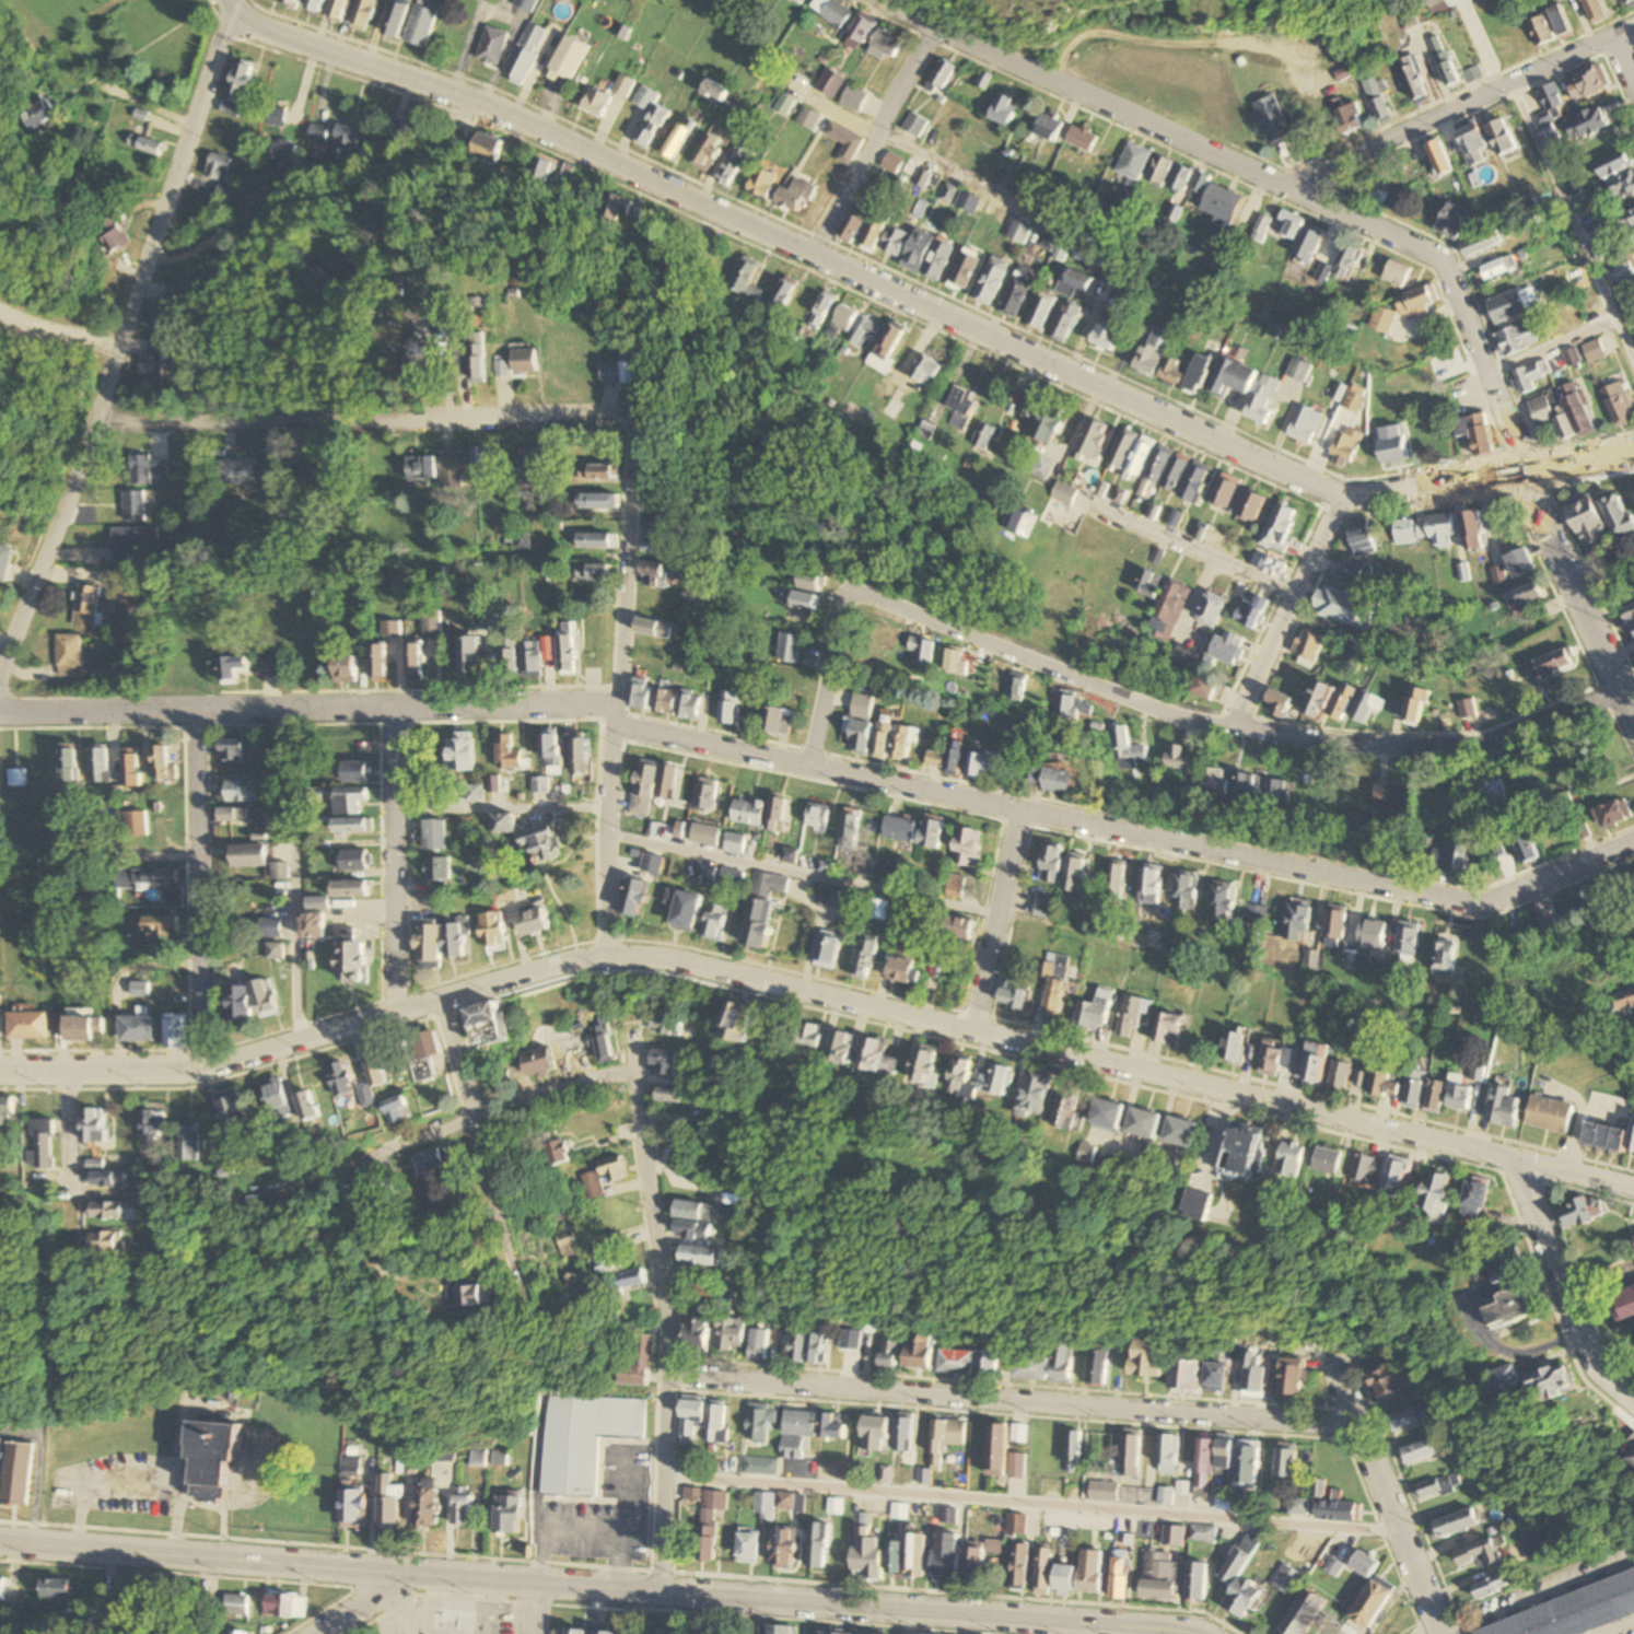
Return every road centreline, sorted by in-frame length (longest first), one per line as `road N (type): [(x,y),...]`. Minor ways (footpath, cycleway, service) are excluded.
road 1 (residential): [(1519,1166),(679,960),(607,955),(199,1070),(0,1070)]
road 2 (secondary): [(221,0),(231,17),(491,107),(1341,498),(1633,453)]
road 3 (tertiary): [(1198,1633),(0,1547)]
road 4 (residential): [(1633,843),(1469,903),(614,725)]
road 5 (residential): [(1521,475),(1519,450),(1440,262),(1425,250),(874,0)]
road 6 (residential): [(1619,687),(1483,743),(1356,743),(1167,712),(851,594)]
road 7 (residential): [(0,677),(95,424),(231,17)]
road 8 (residential): [(1357,1427),(672,1375)]
road 9 (residential): [(614,705),(0,712)]
road 10 (residential): [(660,1596),(672,1375),(631,1030)]
road 11 (residential): [(607,955),(618,416)]
road 12 (residential): [(618,416),(95,424)]
road 13 (residential): [(1633,26),(1311,175),(1293,192)]
road 14 (residential): [(634,1073),(516,1102),(280,1189)]
road 15 (residential): [(199,1070),(197,709)]
road 16 (residential): [(521,1306),(439,1000)]
road 17 (residential): [(399,1011),(393,709)]
road 18 (residential): [(1440,1633),(1333,1358)]
road 19 (residential): [(1633,721),(1521,475)]
road 20 (residential): [(1519,1166),(1579,1335),(1633,1399)]
road 21 (track): [(1298,54),(1119,33),(1099,44),(1066,86)]
road 22 (residential): [(931,31),(814,257)]
road 23 (residential): [(1236,726),(1341,498)]
road 24 (residential): [(1294,594),(1084,504)]
road 25 (residential): [(976,1030),(1019,810)]
road 26 (residential): [(810,765),(840,608),(851,594)]
road 27 (residential): [(68,1195),(69,1070)]
road 28 (residential): [(117,347),(0,317)]

